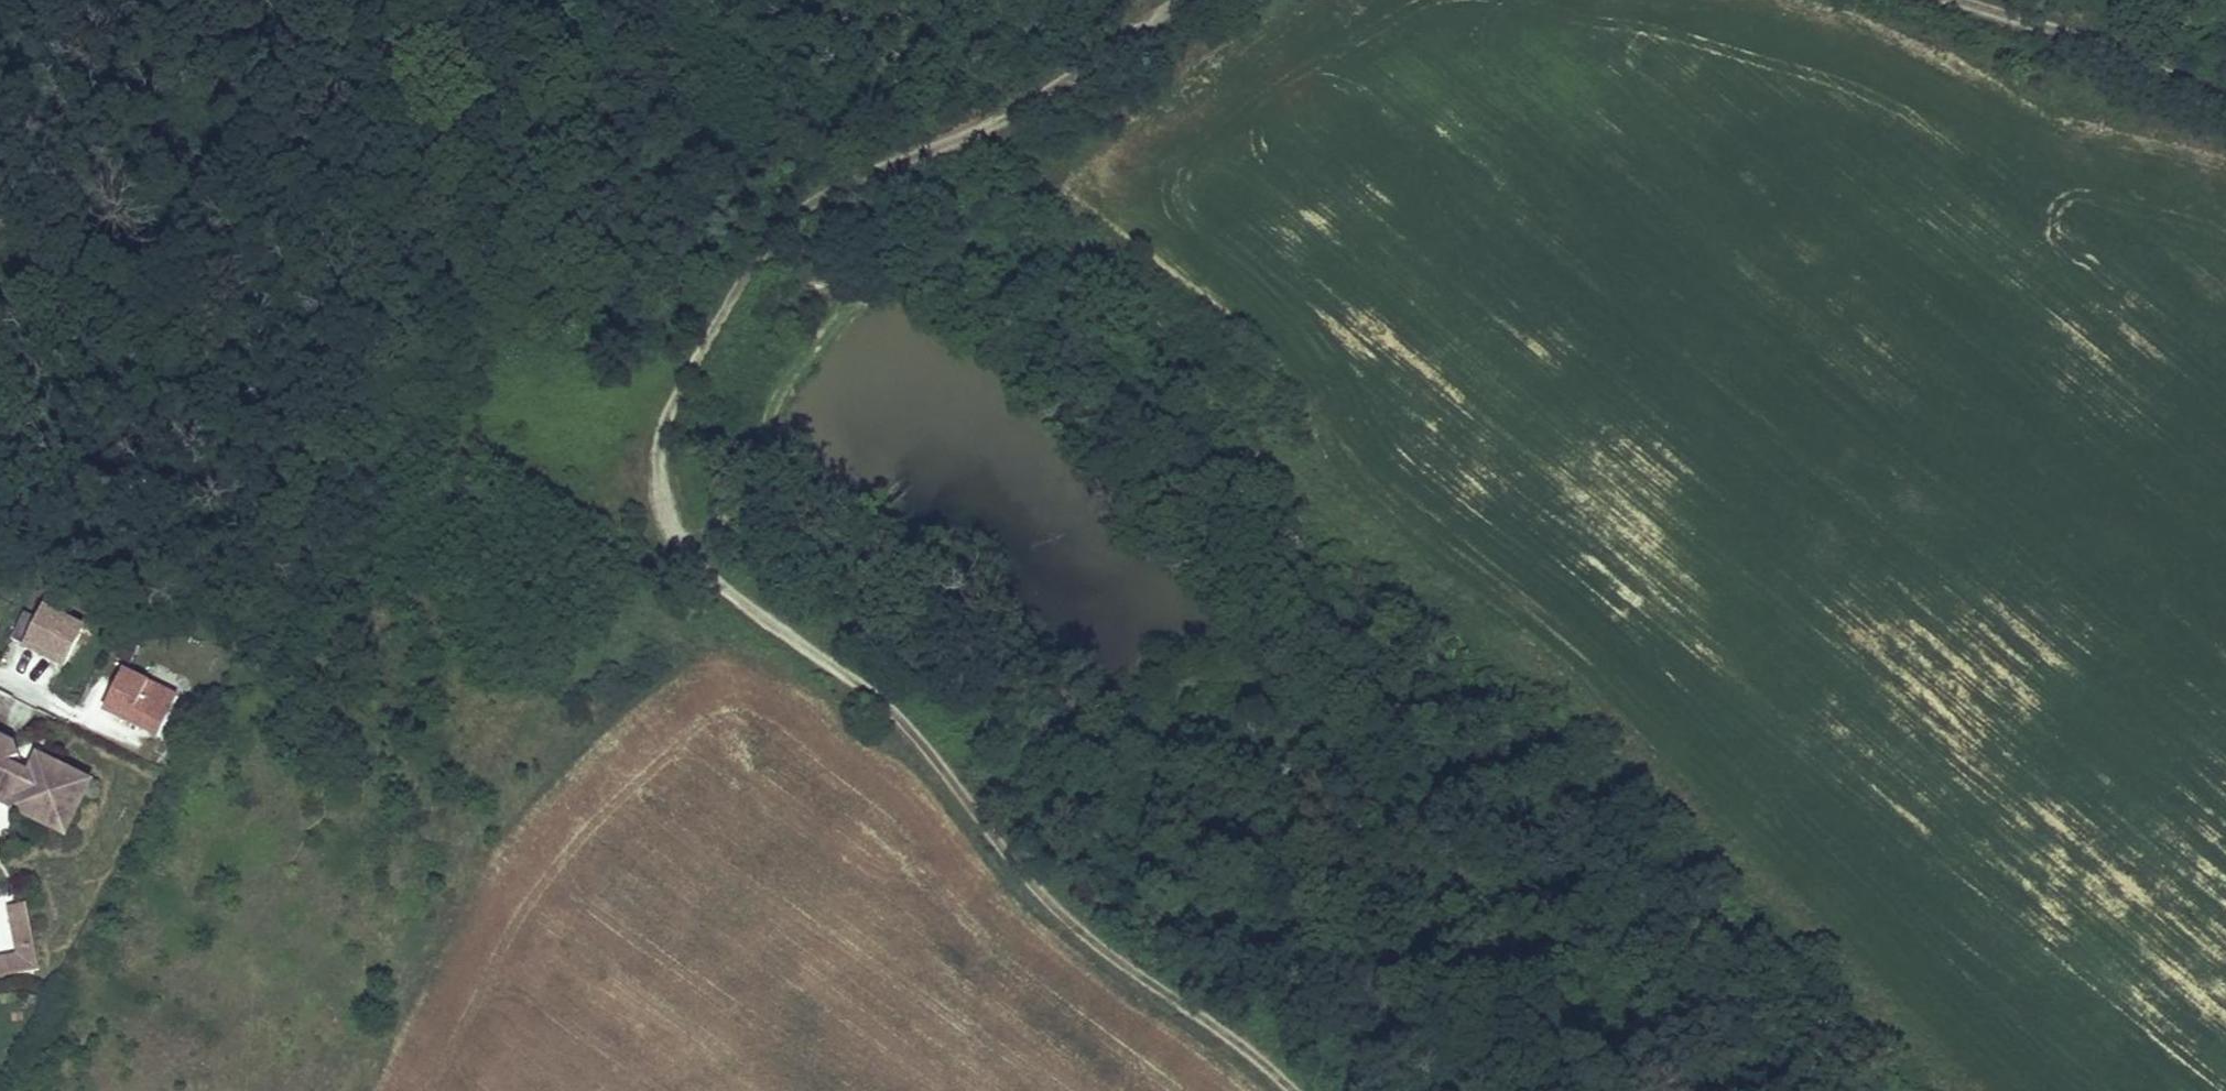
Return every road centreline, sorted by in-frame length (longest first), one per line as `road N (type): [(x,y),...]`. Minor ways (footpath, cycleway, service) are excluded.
road 1 (track): [(1311,1090),(1029,882),(946,762),(824,658),(708,576),(672,530),(660,474),(670,414),(753,261),(791,210),(995,125),(1177,0)]
road 2 (track): [(1942,0),(2163,64),(2225,98)]
road 3 (residential): [(0,679),(112,732)]

